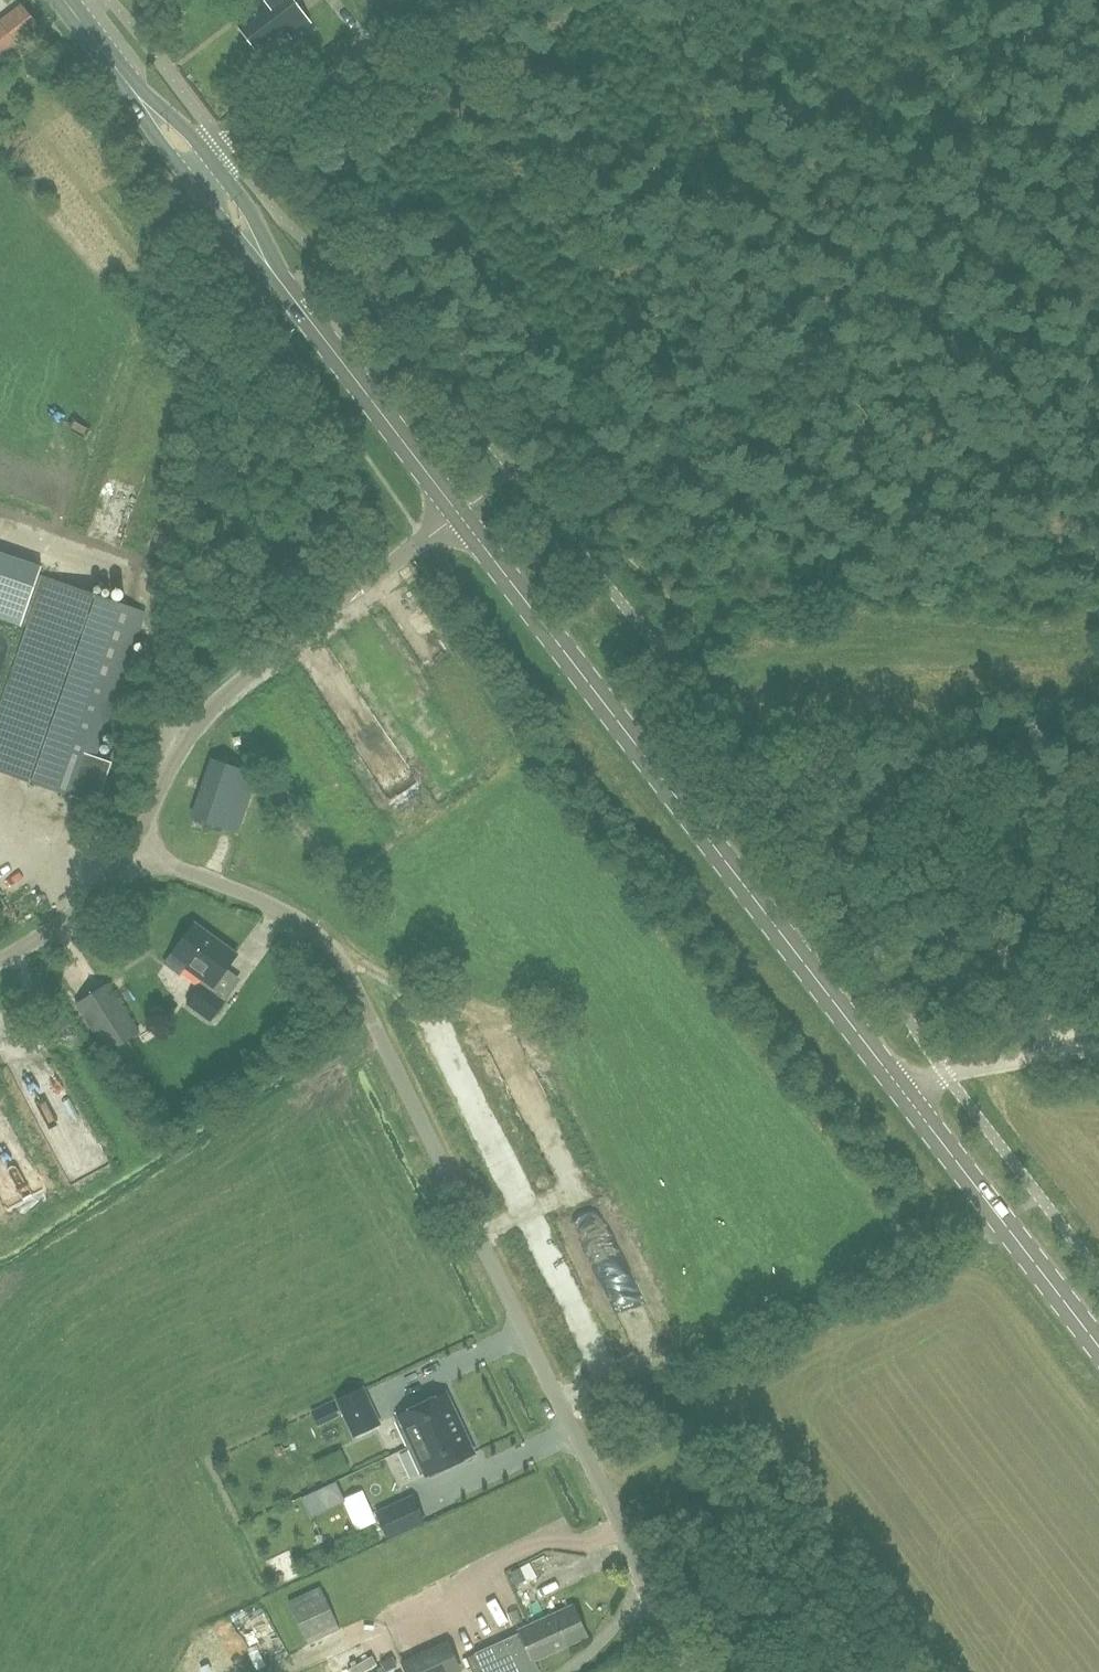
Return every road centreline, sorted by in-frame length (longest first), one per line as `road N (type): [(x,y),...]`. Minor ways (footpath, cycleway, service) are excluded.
road 1 (secondary): [(1098,1351),(460,515)]
road 2 (unclassified): [(693,1671),(345,964),(304,923),(127,853)]
road 3 (unclassified): [(127,853),(177,756),(236,690),(460,515)]
road 4 (unclassified): [(213,163),(443,0)]
road 5 (secondary): [(460,515),(307,317)]
road 6 (track): [(906,1096),(945,1076),(1098,1051)]
road 7 (secondary): [(307,317),(250,209),(213,163)]
road 8 (secondary): [(189,180),(307,317)]
road 9 (unclassified): [(0,961),(91,897),(127,853)]
road 10 (secondary): [(213,163),(111,62)]
road 11 (secondary): [(111,62),(189,180)]

